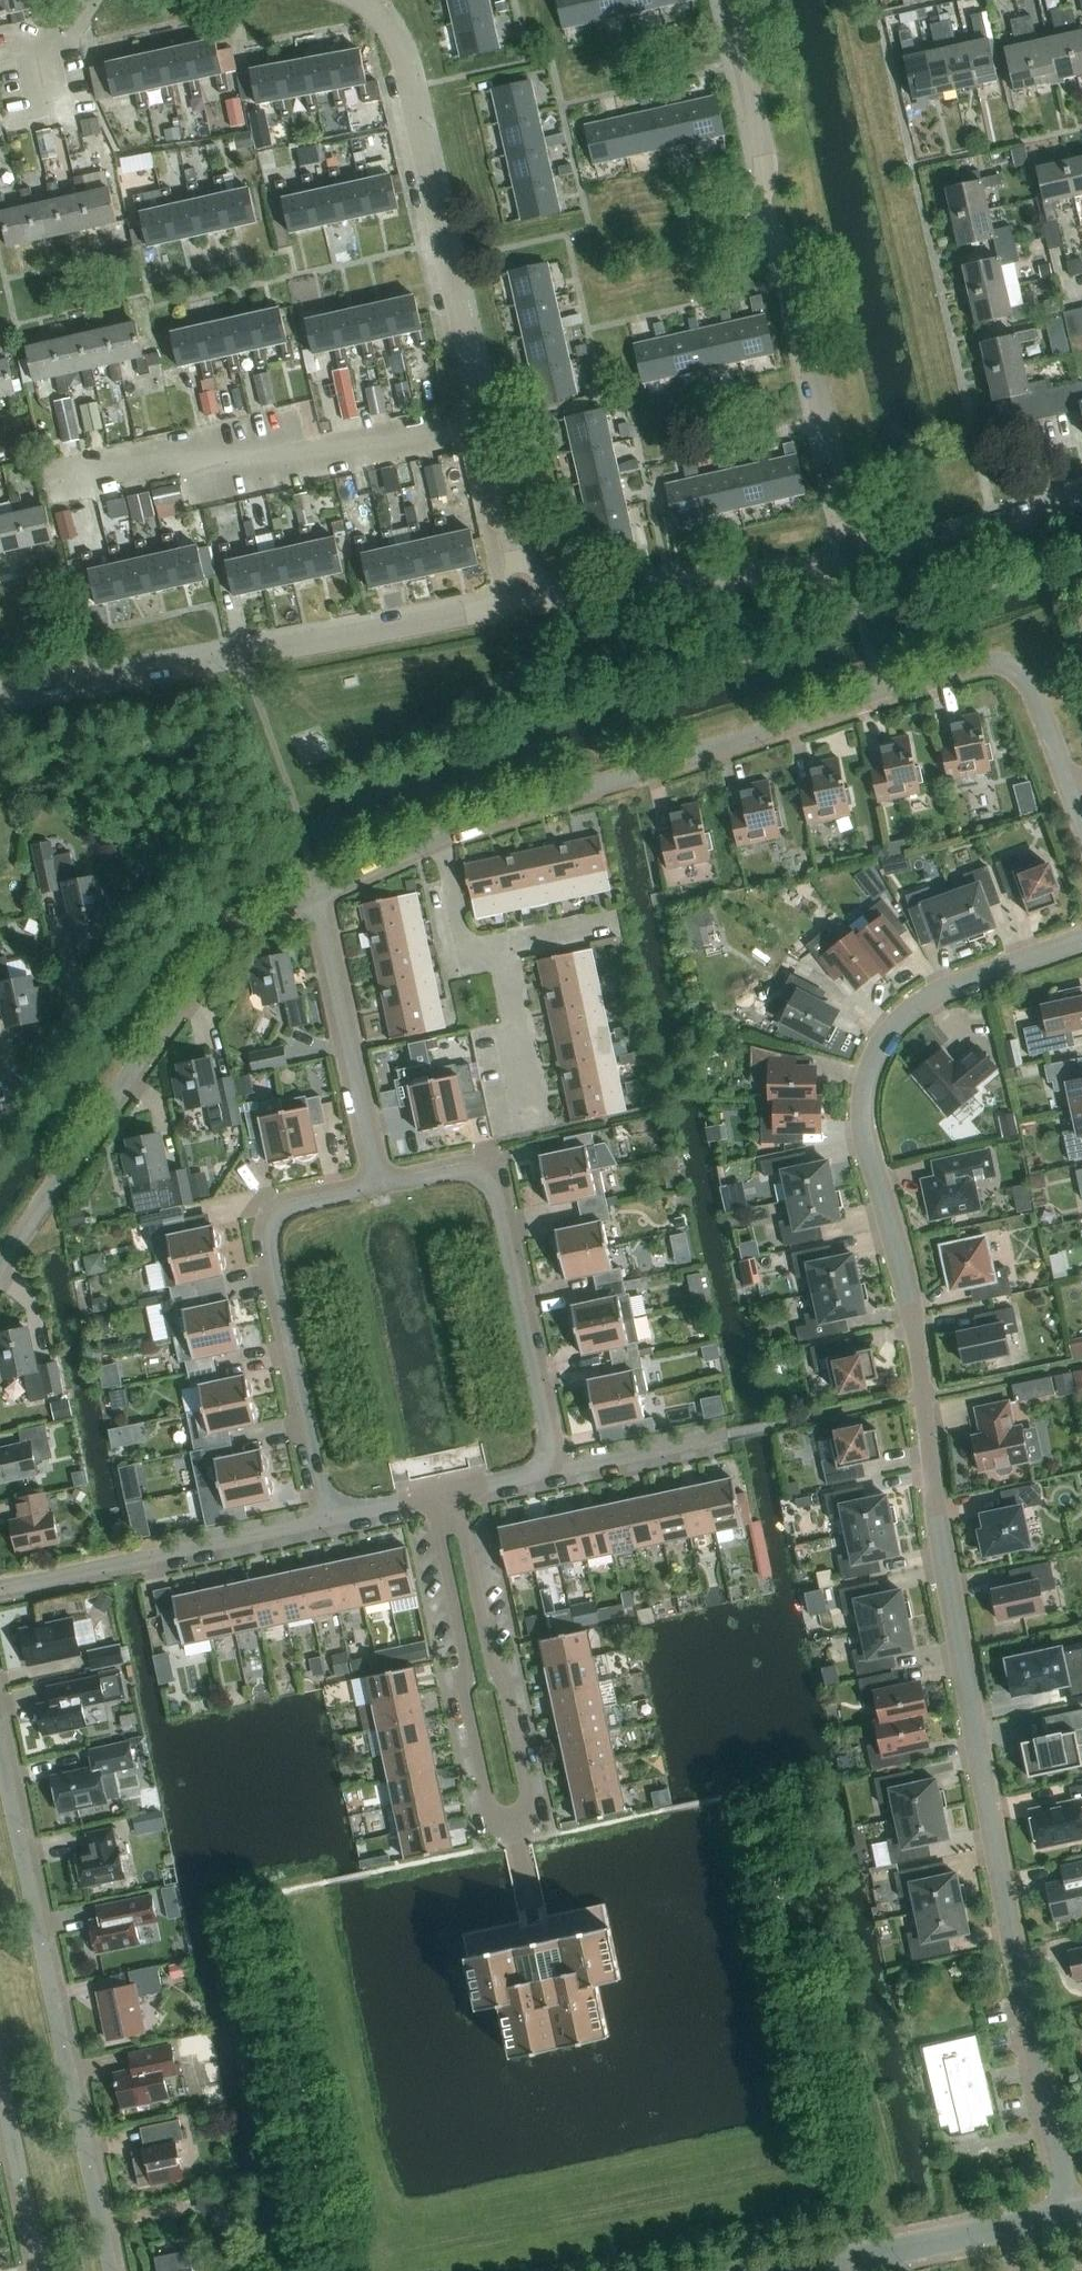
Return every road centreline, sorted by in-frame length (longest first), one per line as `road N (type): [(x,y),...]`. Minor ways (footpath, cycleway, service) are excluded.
road 1 (residential): [(1081,941),(950,988),(908,1013),(878,1051),(863,1108),(911,1304),(983,1777),(1071,2215)]
road 2 (residential): [(442,838),(985,666),(1012,670),(1033,695),(1068,787)]
road 3 (residential): [(853,562),(722,0)]
road 4 (residential): [(110,2270),(0,1749)]
road 5 (residential): [(0,702),(521,600)]
road 6 (residential): [(0,1264),(220,942),(317,894)]
road 7 (residential): [(483,422),(410,82),(380,28),(339,0)]
road 8 (residential): [(50,473),(320,449),(483,422)]
road 9 (residential): [(322,1519),(260,1236),(262,1211),(372,1185)]
road 10 (residential): [(372,1185),(478,1164),(490,1178),(551,1471)]
road 11 (residential): [(517,1842),(489,1808),(430,1496)]
road 12 (residential): [(517,1842),(529,1801),(455,1491)]
road 13 (residential): [(521,600),(804,576),(853,562)]
road 14 (residential): [(0,1587),(322,1519)]
road 15 (residential): [(372,1185),(317,894)]
road 16 (residential): [(790,2270),(1071,2215)]
road 17 (residential): [(853,562),(1081,499)]
road 18 (residential): [(0,2081),(40,2270)]
road 19 (residential): [(521,600),(483,422)]
road 20 (residential): [(551,1471),(729,1435)]
road 21 (residential): [(502,947),(531,1119)]
road 22 (residential): [(442,838),(464,955),(502,947)]
road 23 (residential): [(0,1133),(80,1010)]
road 24 (residential): [(317,894),(442,838)]

